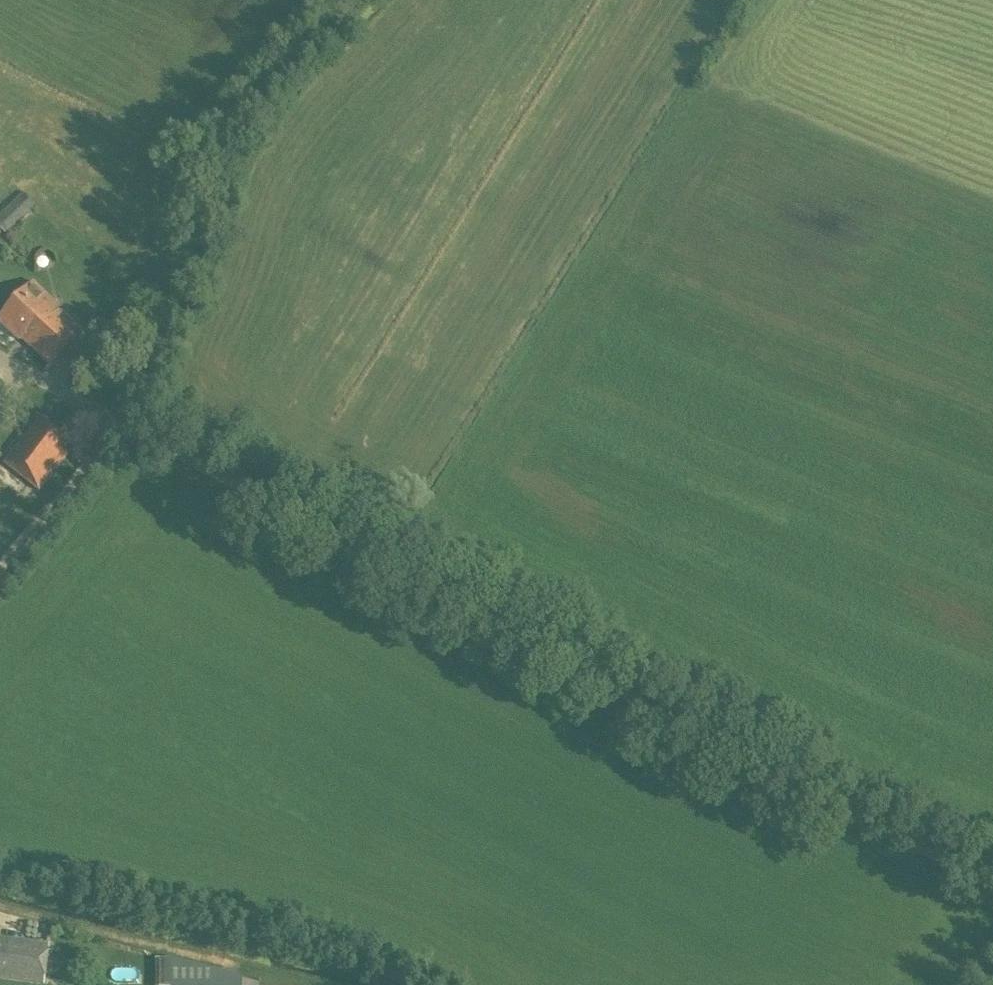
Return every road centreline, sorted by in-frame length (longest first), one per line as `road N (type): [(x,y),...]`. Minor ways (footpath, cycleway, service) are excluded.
road 1 (unclassified): [(992,877),(875,828),(0,356)]
road 2 (track): [(0,568),(92,461),(157,349),(196,271),(231,145),(356,0)]

